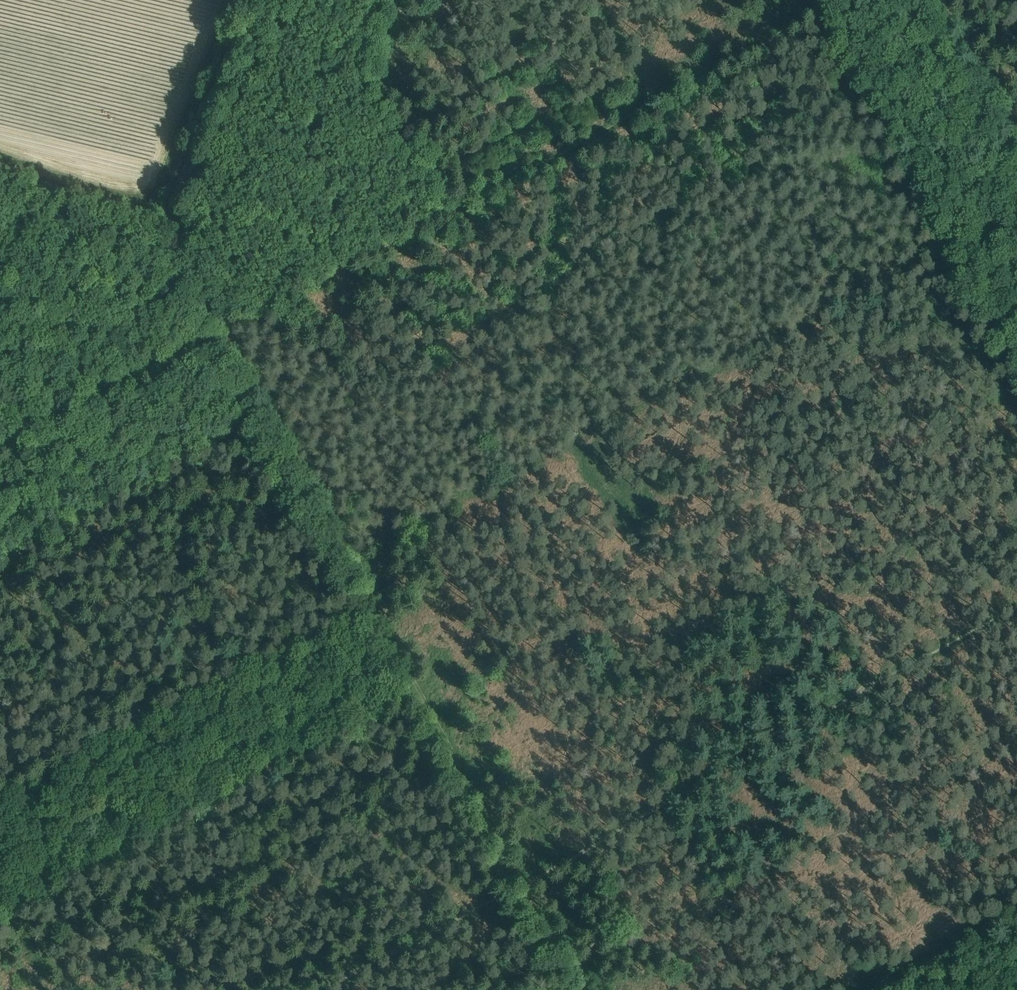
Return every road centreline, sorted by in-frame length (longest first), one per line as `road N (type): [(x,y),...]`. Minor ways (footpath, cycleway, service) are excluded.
road 1 (track): [(224,334),(584,989)]
road 2 (track): [(645,104),(224,334)]
road 3 (track): [(0,453),(224,334)]
road 4 (track): [(645,104),(833,0)]
road 5 (track): [(876,989),(1016,914)]
road 6 (track): [(953,0),(1016,127)]
road 7 (track): [(224,334),(163,212)]

